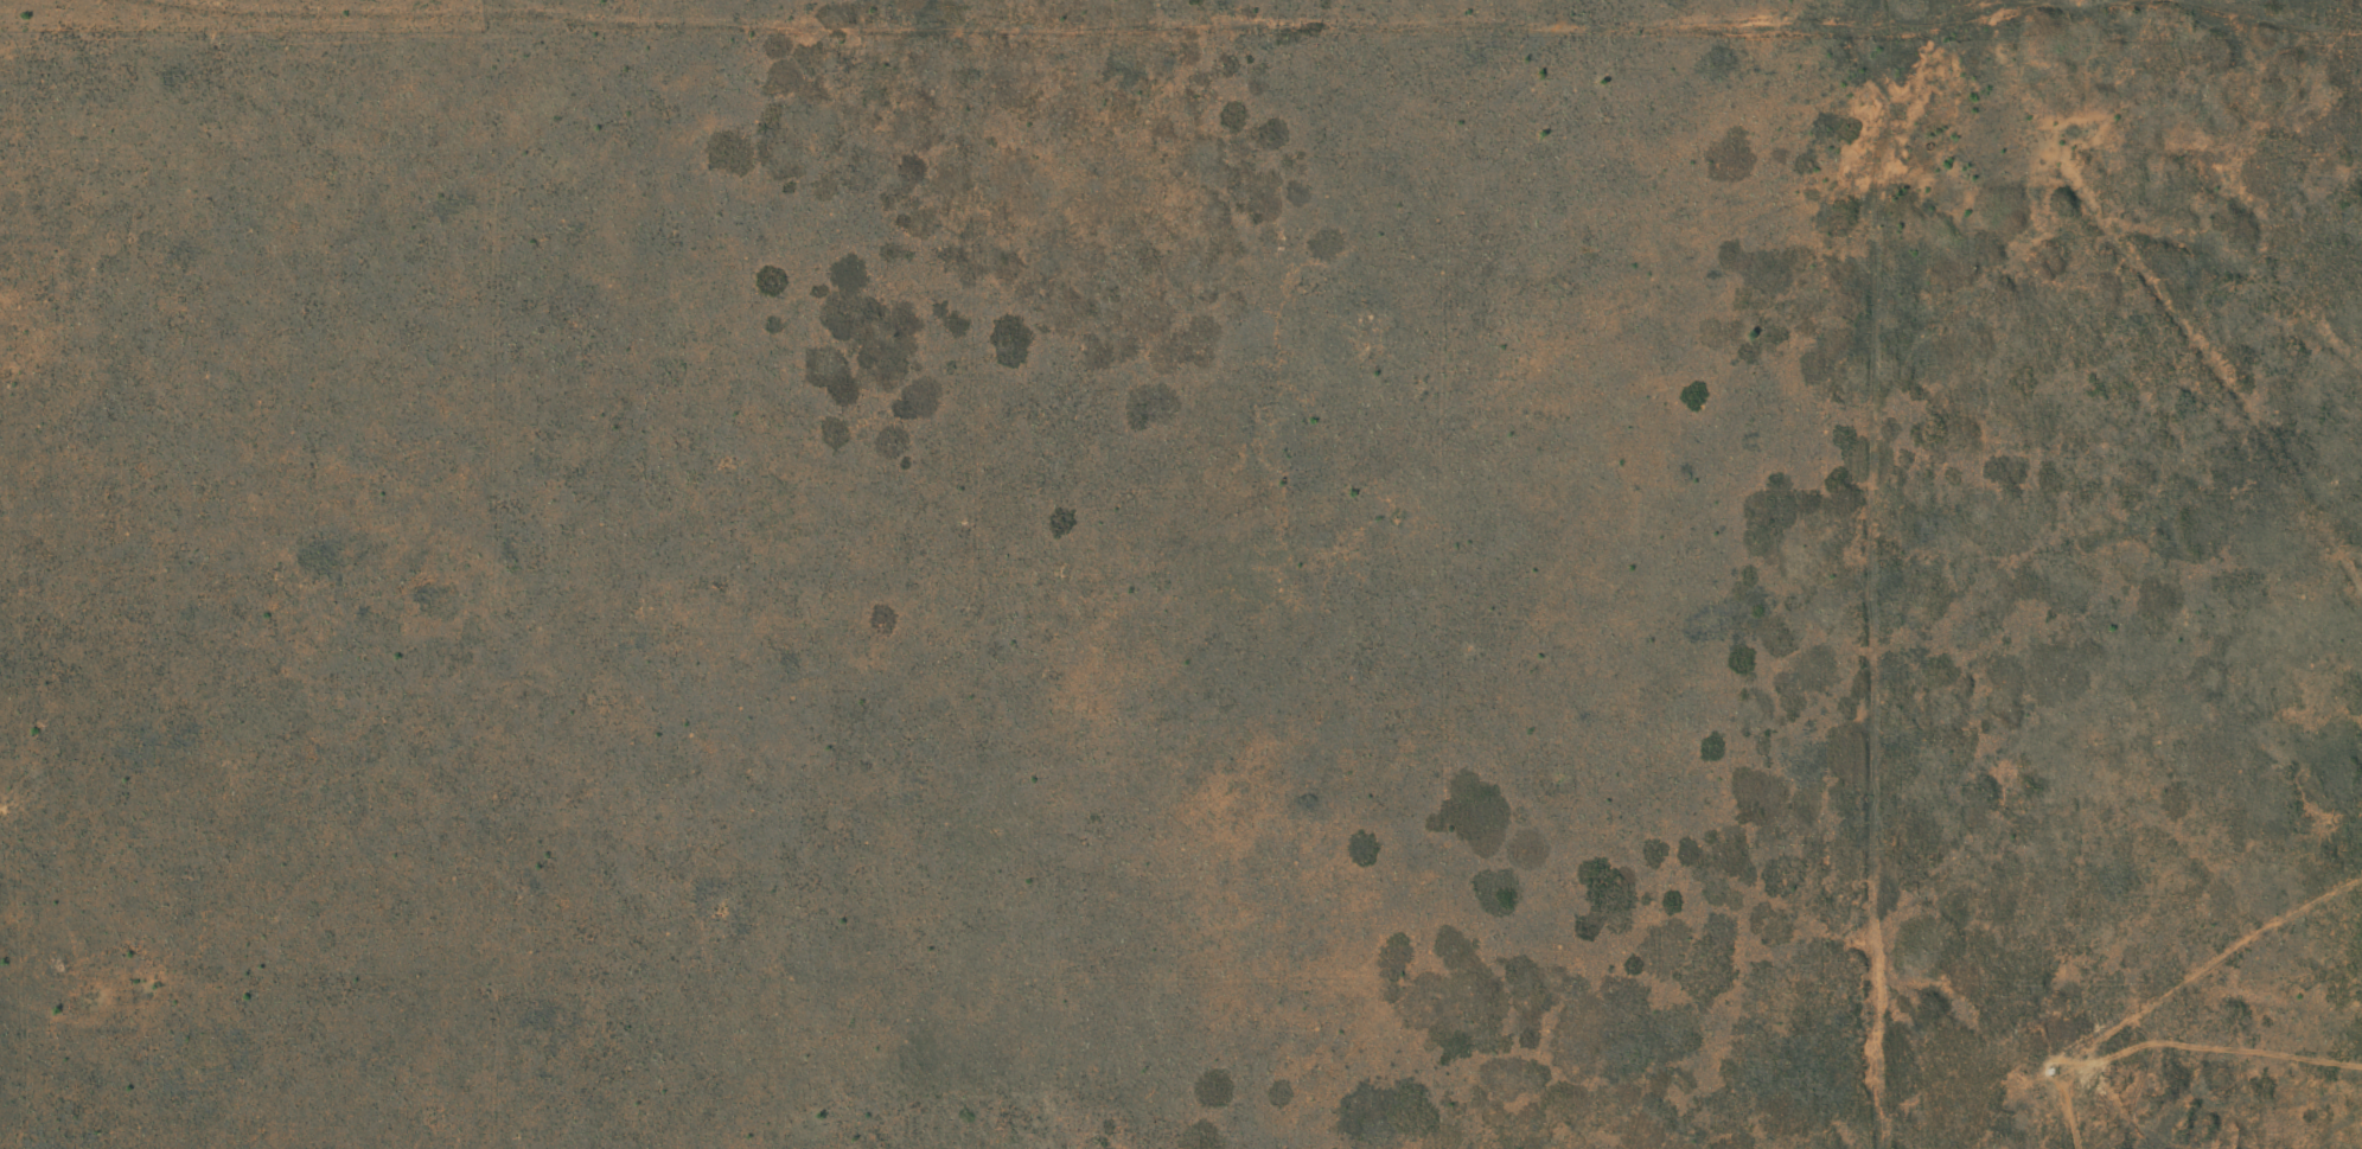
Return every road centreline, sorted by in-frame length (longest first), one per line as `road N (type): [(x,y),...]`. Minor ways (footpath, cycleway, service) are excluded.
road 1 (track): [(2361,19),(0,15)]

